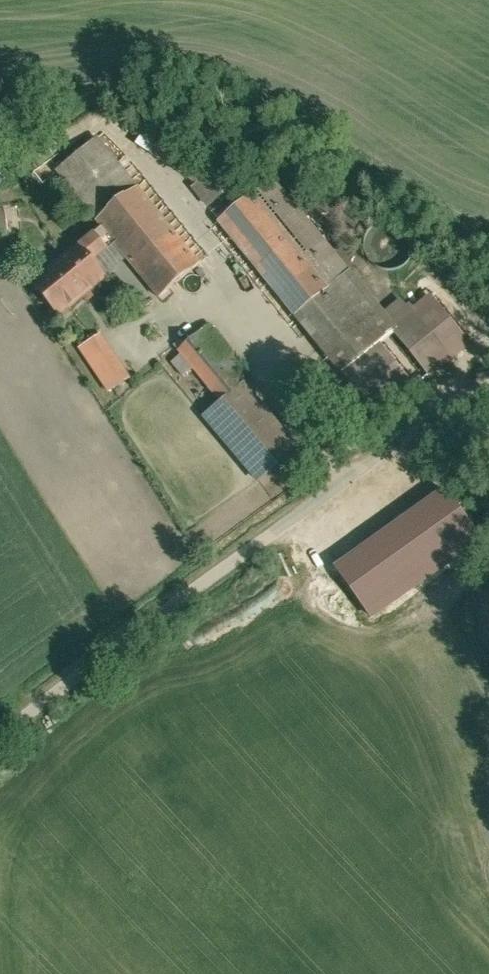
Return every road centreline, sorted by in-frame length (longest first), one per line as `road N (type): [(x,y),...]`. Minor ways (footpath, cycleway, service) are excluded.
road 1 (unclassified): [(488,384),(0,735)]

